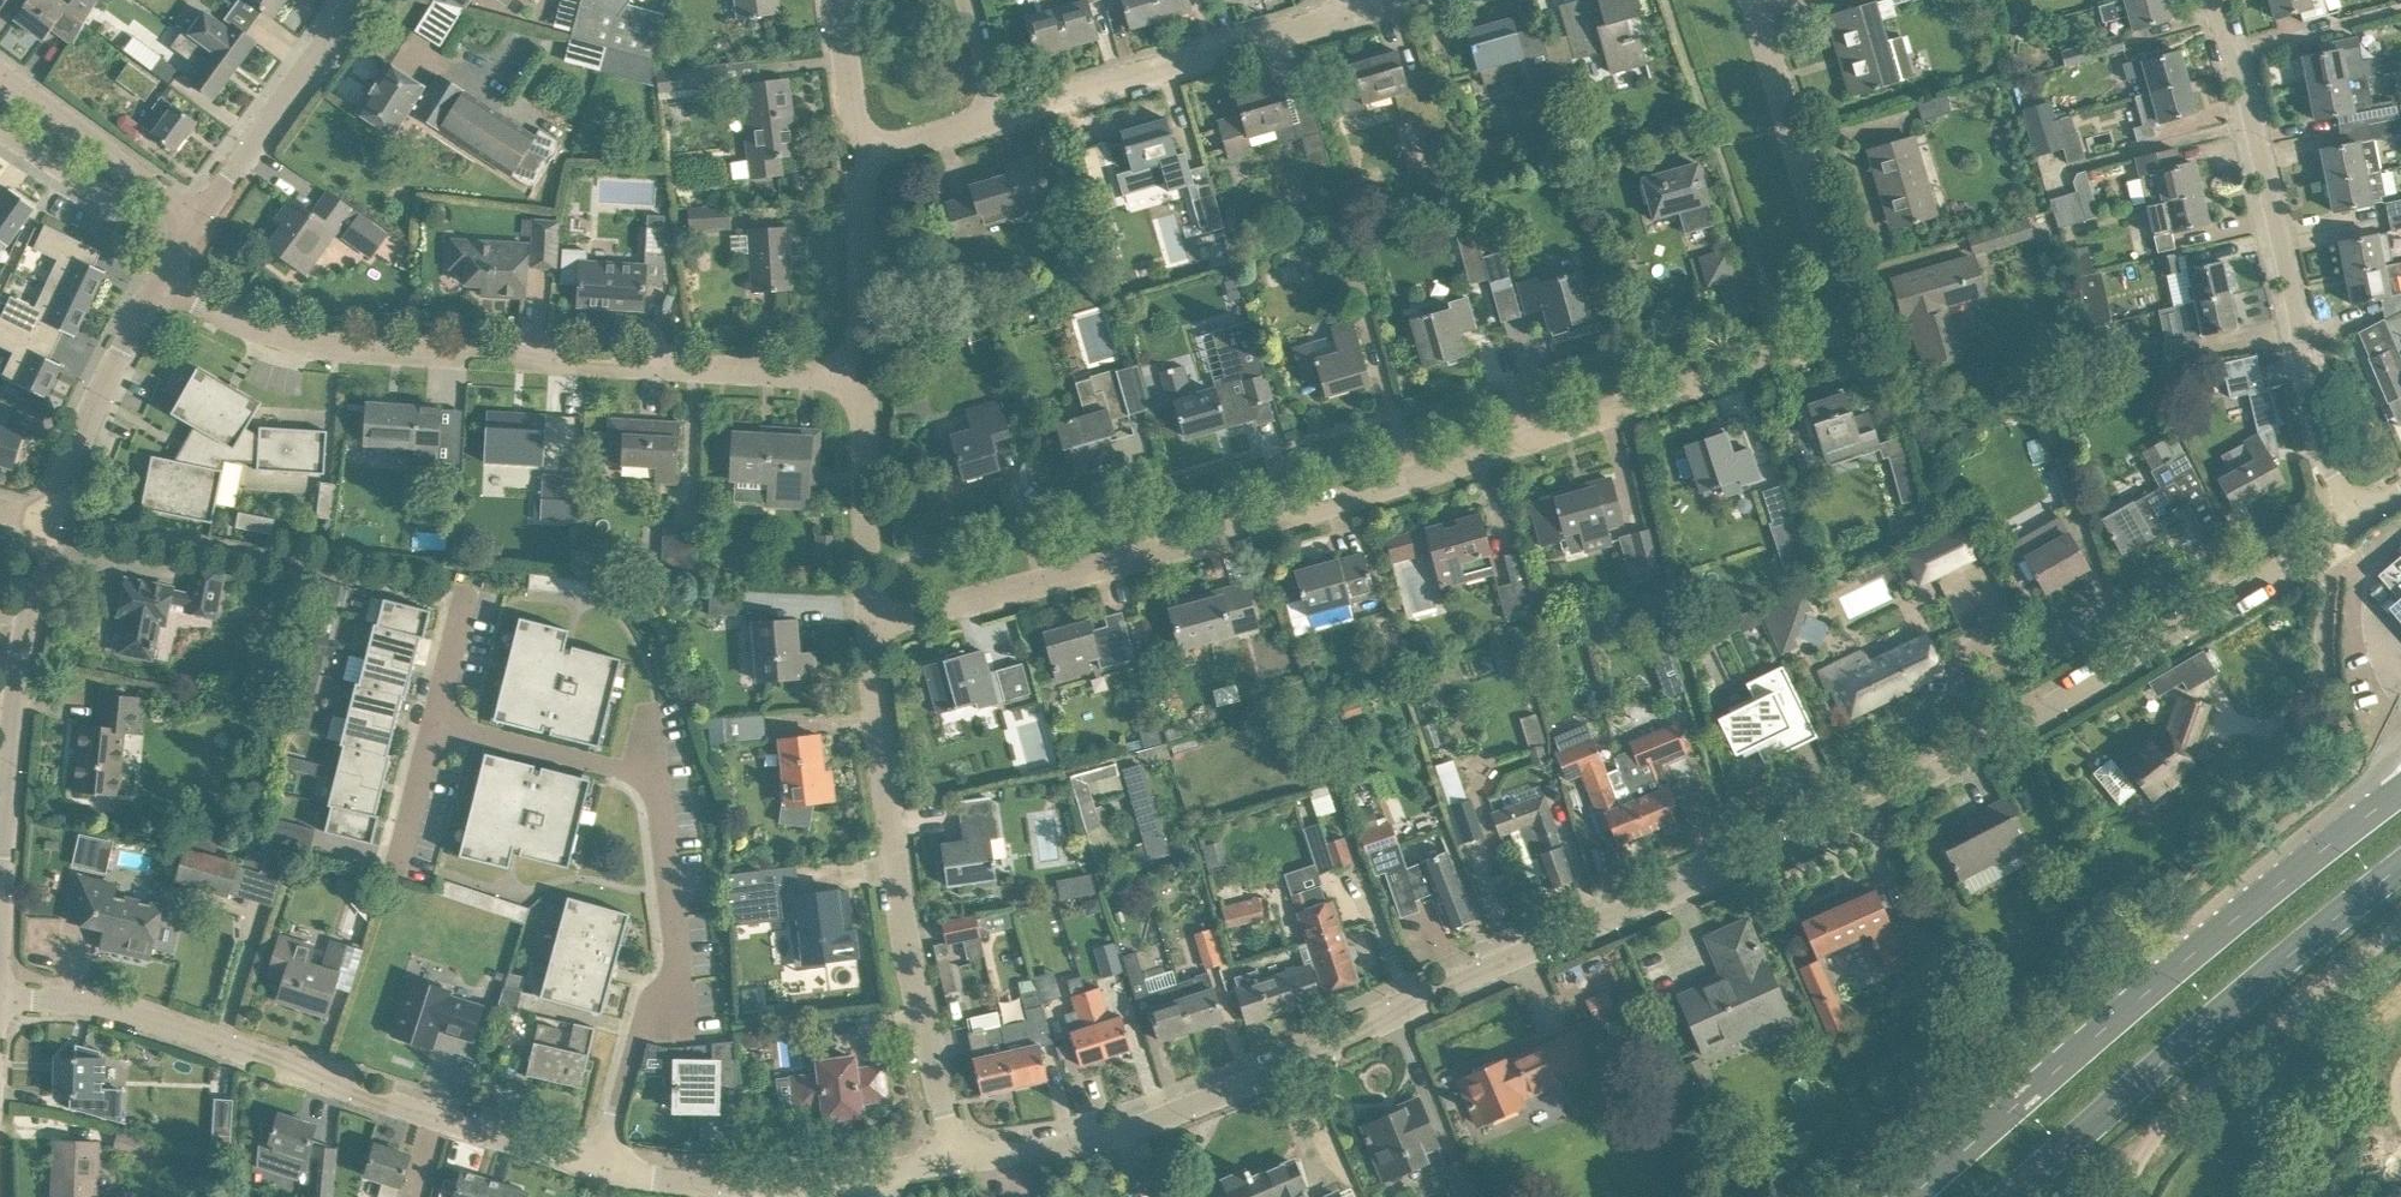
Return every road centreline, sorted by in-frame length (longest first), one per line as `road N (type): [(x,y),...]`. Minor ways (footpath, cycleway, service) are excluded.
road 1 (residential): [(954,1156),(1093,1139),(1178,1112),(1357,1034),(1437,988),(1830,825),(2066,697),(2323,542)]
road 2 (residential): [(869,629),(1368,491),(1833,331),(1841,317),(1837,291),(1752,0)]
road 3 (residential): [(863,376),(341,345),(266,331),(161,281)]
road 4 (residential): [(0,997),(116,1006),(603,1165)]
road 5 (primary): [(2388,796),(1910,1196)]
road 6 (residential): [(2358,518),(2322,449),(2265,163),(2213,0)]
road 7 (residential): [(954,1156),(904,932),(869,629)]
road 8 (primary): [(2005,1196),(2400,863)]
road 9 (residential): [(603,1165),(644,1008),(680,989),(657,778)]
road 10 (unclassified): [(2127,1196),(2146,1143),(2297,1006),(2400,926)]
road 11 (tertiary): [(0,894),(17,689),(53,518)]
road 12 (residential): [(999,114),(1350,12)]
road 13 (residential): [(603,1165),(657,1180),(742,1184),(871,1175)]
road 14 (tertiary): [(198,217),(358,0)]
road 15 (tertiary): [(53,518),(104,378),(161,281)]
road 16 (residential): [(869,629),(863,376)]
road 17 (residential): [(198,217),(0,75)]
road 18 (residential): [(657,778),(434,723)]
road 19 (residential): [(863,376),(855,157)]
road 20 (residential): [(855,157),(836,0)]
road 21 (residential): [(855,157),(999,114)]
road 22 (residential): [(397,866),(434,723)]
road 23 (residential): [(0,128),(122,204)]
road 24 (unclassified): [(2331,678),(2337,563),(2323,542)]

